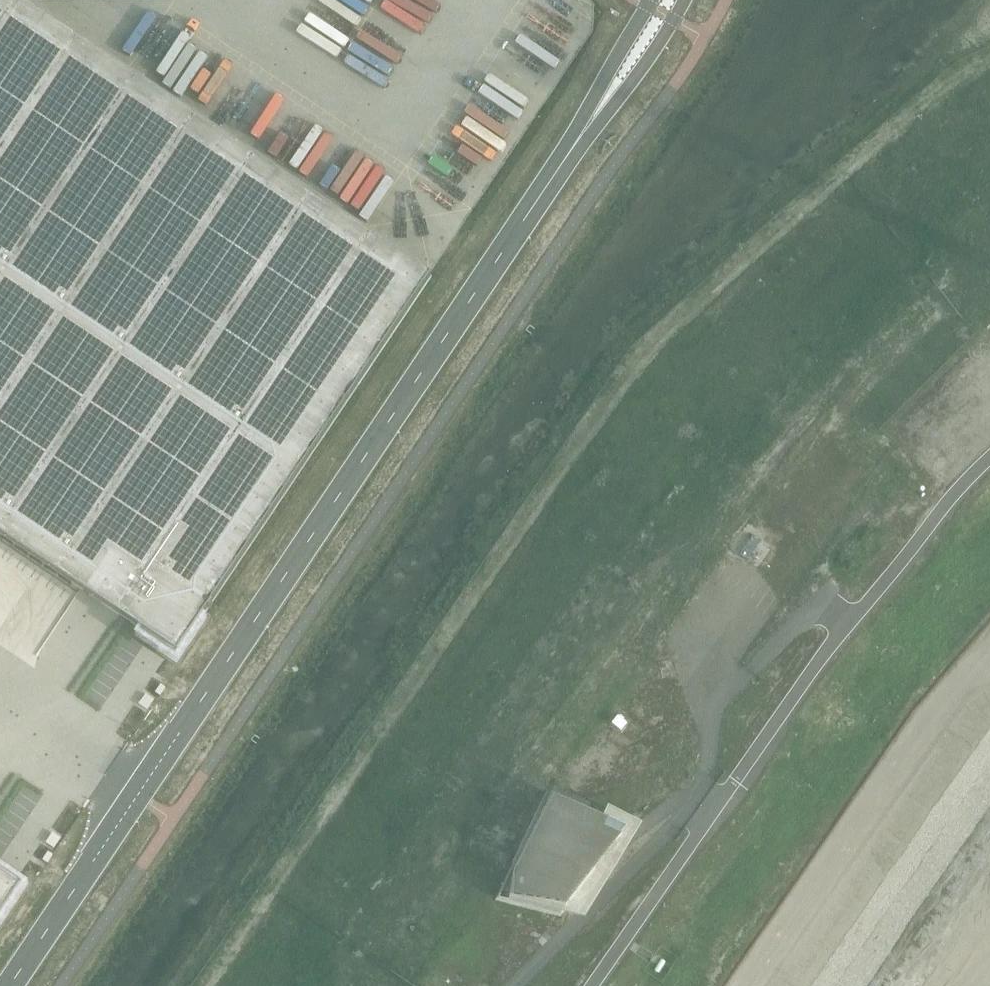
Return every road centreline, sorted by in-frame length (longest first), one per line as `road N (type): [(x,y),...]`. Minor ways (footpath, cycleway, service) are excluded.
road 1 (tertiary): [(593,122),(6,985)]
road 2 (track): [(822,985),(989,743)]
road 3 (tertiary): [(593,122),(634,81),(684,0)]
road 4 (tertiary): [(650,0),(612,63),(593,122)]

